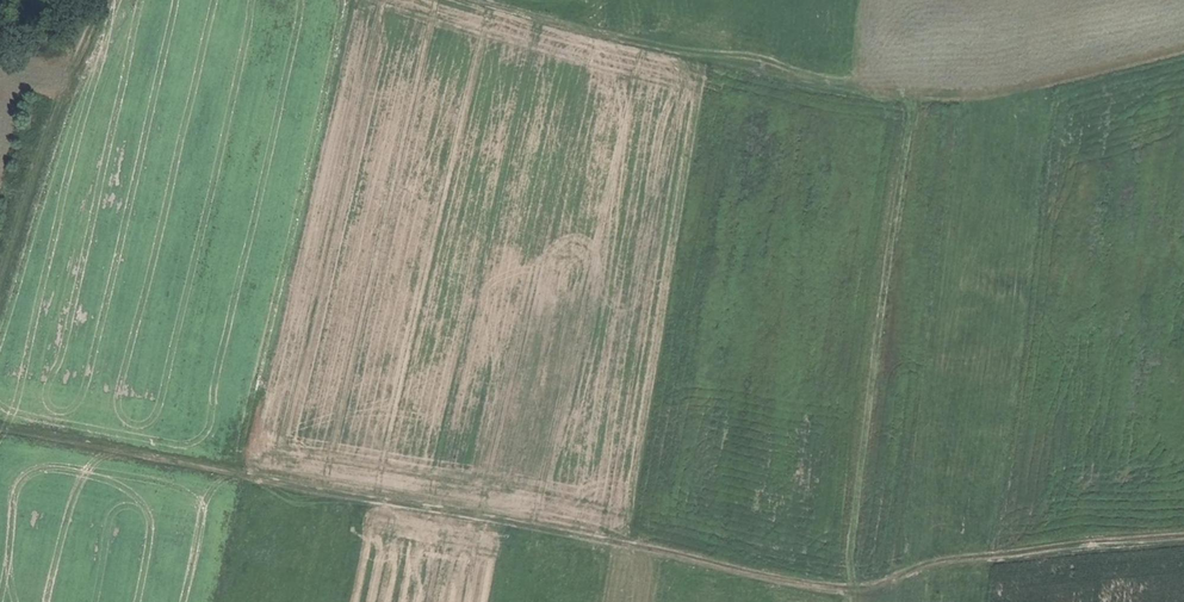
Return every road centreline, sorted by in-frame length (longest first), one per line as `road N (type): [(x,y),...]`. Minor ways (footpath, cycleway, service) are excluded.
road 1 (track): [(441,0),(803,95),(914,115),(859,584),(1183,542)]
road 2 (track): [(0,428),(859,584),(856,601)]
road 3 (track): [(77,0),(0,275)]
road 4 (track): [(1183,47),(978,106),(914,115)]

